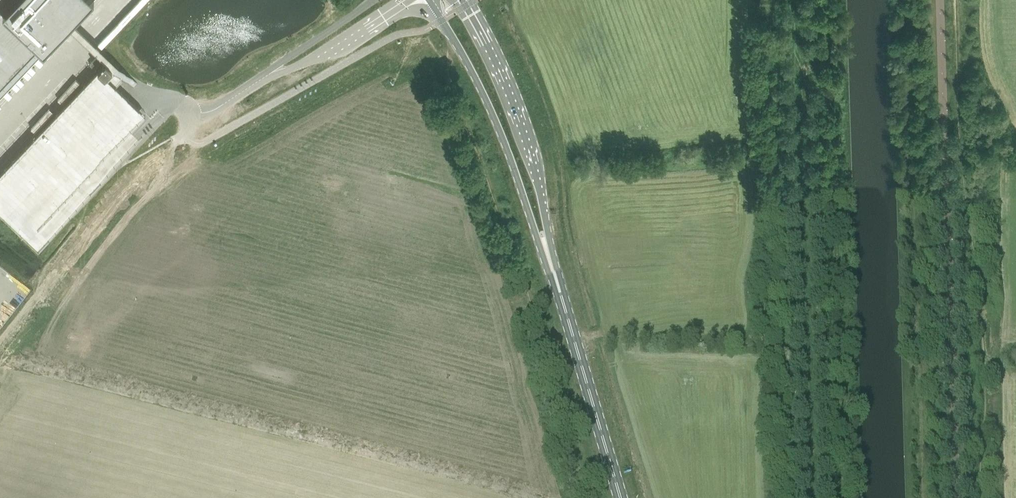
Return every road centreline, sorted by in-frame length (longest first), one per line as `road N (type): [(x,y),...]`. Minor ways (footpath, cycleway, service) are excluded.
road 1 (track): [(958,0),(959,104),(981,346),(978,497)]
road 2 (secondary): [(431,0),(504,136),(548,257)]
road 3 (secondary): [(548,257),(534,160),(464,0)]
road 4 (secondary): [(620,497),(548,257)]
road 5 (unclassified): [(259,79),(327,54),(416,0)]
road 6 (unclassified): [(378,0),(259,79)]

